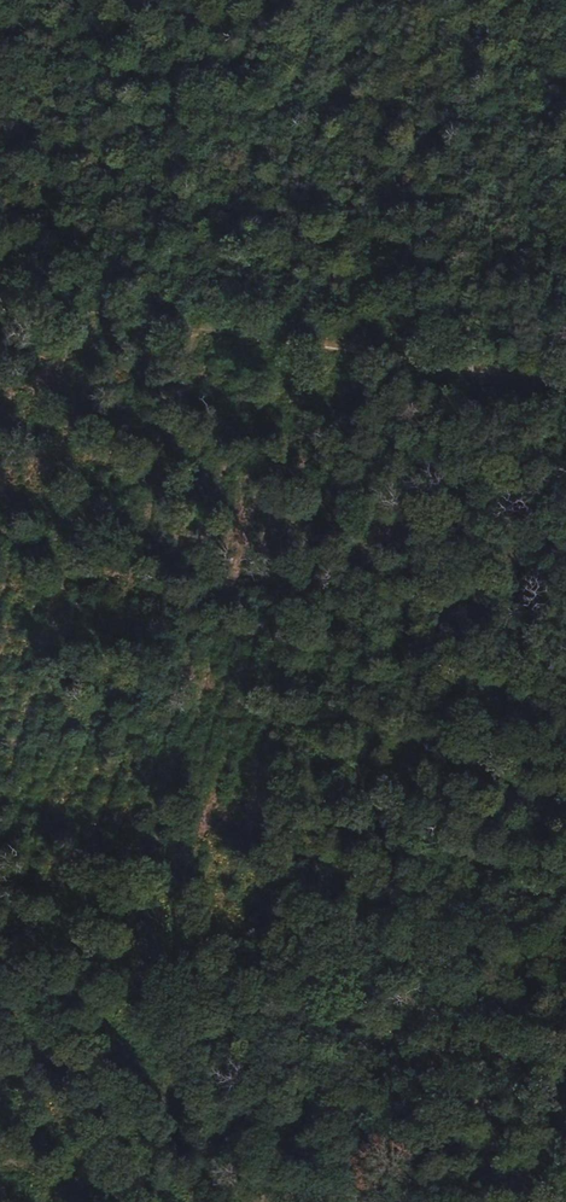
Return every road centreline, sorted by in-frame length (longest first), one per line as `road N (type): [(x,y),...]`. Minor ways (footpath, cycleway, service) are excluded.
road 1 (track): [(0,933),(36,934),(193,986),(438,988),(565,1010)]
road 2 (track): [(0,298),(565,389)]

